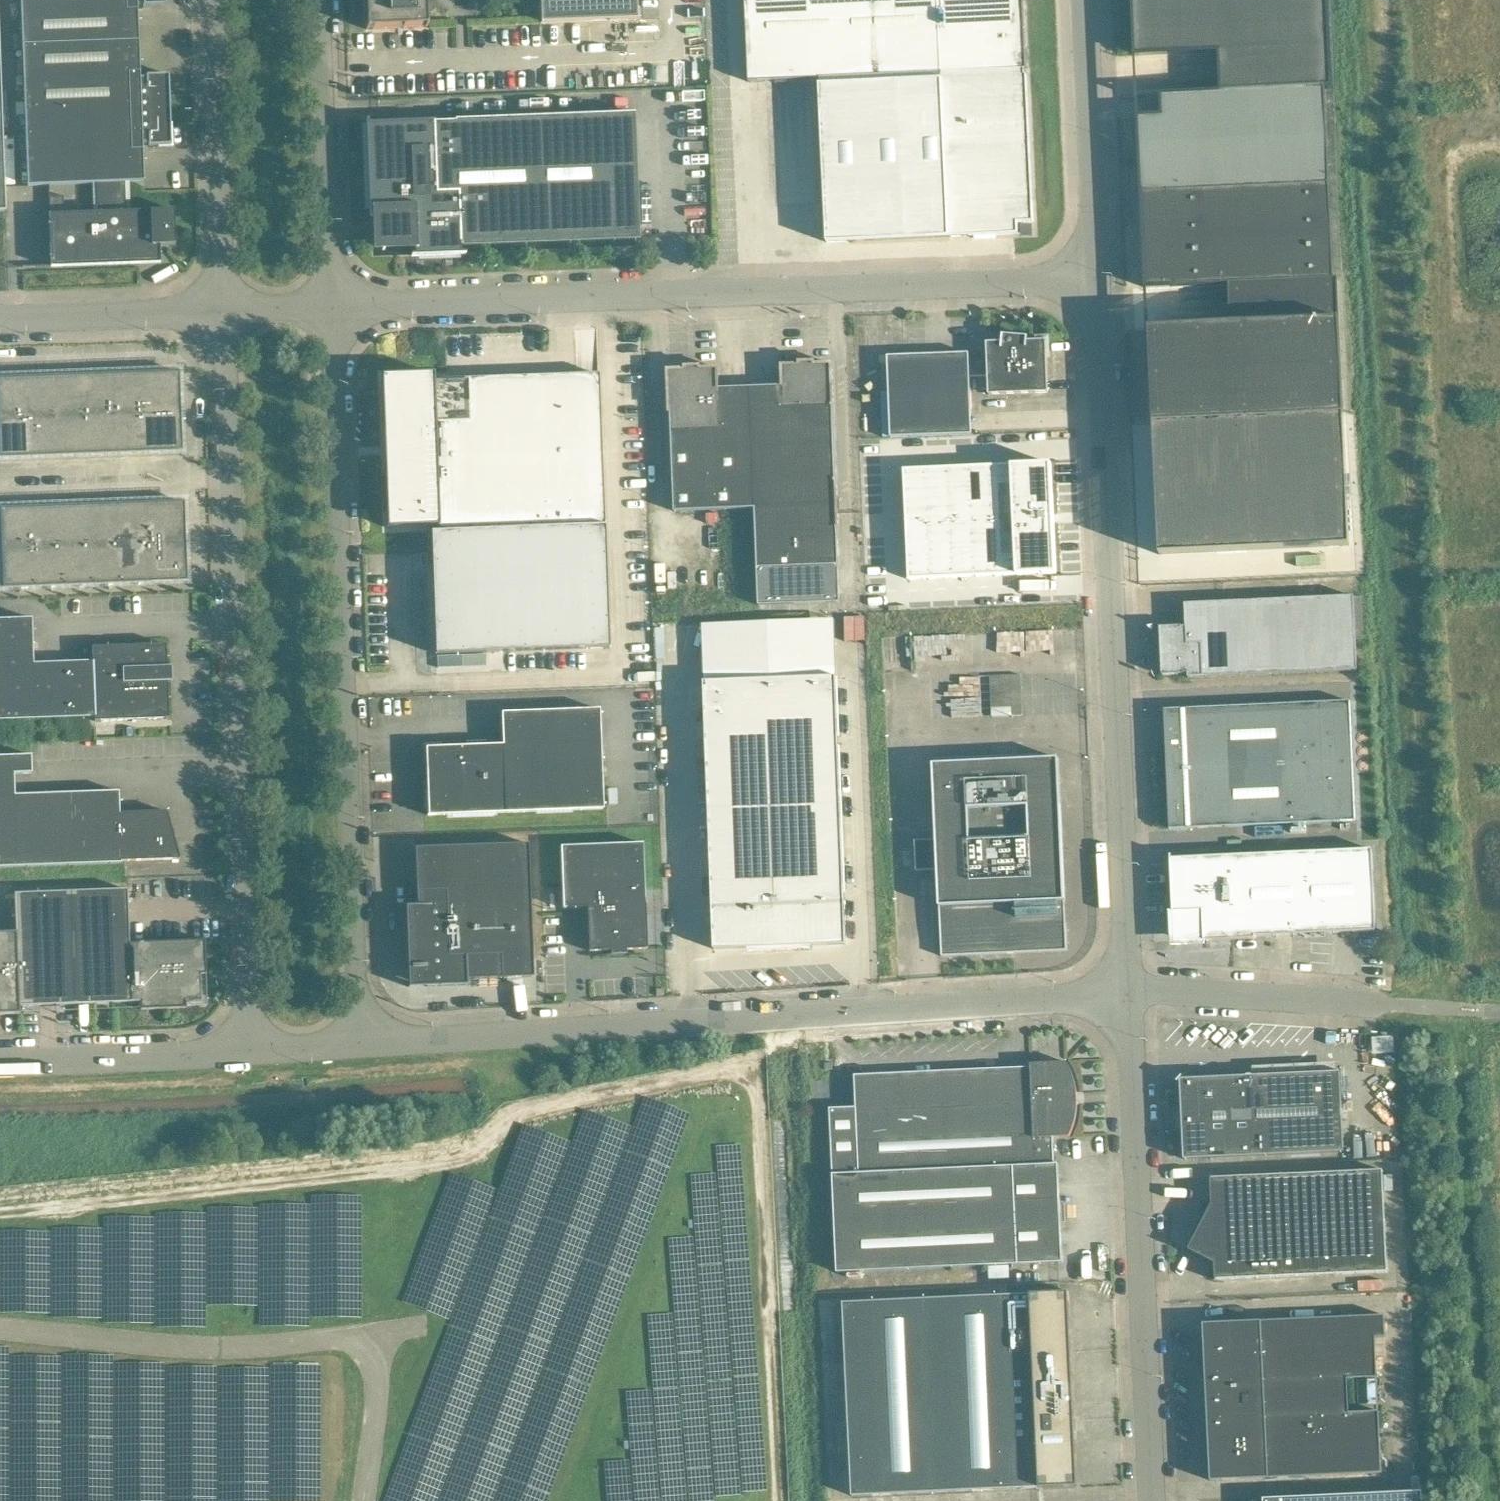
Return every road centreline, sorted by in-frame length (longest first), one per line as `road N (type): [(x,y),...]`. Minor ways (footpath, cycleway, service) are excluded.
road 1 (unclassified): [(357,1042),(1127,991)]
road 2 (unclassified): [(331,308),(1095,276)]
road 3 (unclassified): [(224,310),(251,1049)]
road 4 (unclassified): [(357,1042),(331,308)]
road 5 (unclassified): [(1127,991),(1095,276)]
road 6 (unclassified): [(1150,1500),(1127,991)]
road 7 (unclassified): [(1499,1011),(1127,991)]
road 8 (unclassified): [(212,0),(224,310)]
road 9 (unclassified): [(331,308),(320,0)]
road 10 (unclassified): [(1095,276),(1083,0)]
road 11 (unclassified): [(0,1058),(251,1049)]
road 12 (unclassified): [(0,318),(224,310)]

